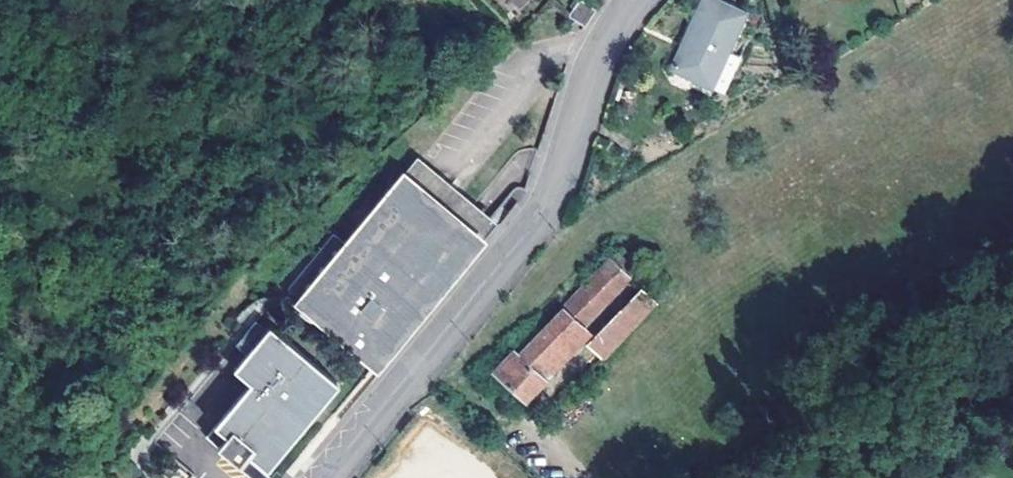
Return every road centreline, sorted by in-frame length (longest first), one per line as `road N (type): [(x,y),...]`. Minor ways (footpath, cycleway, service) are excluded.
road 1 (residential): [(625,0),(585,76),(541,215),(324,477)]

